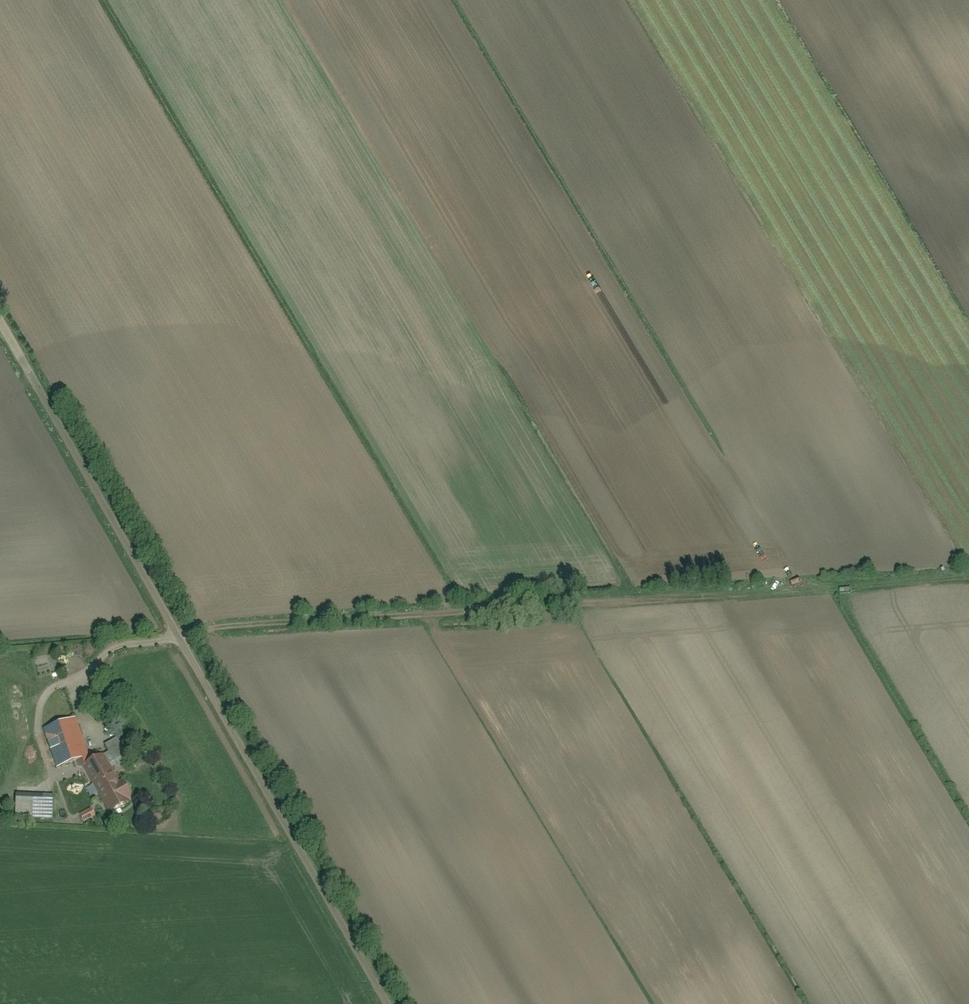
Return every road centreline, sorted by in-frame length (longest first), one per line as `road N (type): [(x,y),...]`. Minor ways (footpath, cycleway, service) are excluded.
road 1 (track): [(176,634),(968,576)]
road 2 (residential): [(0,324),(385,1003)]

